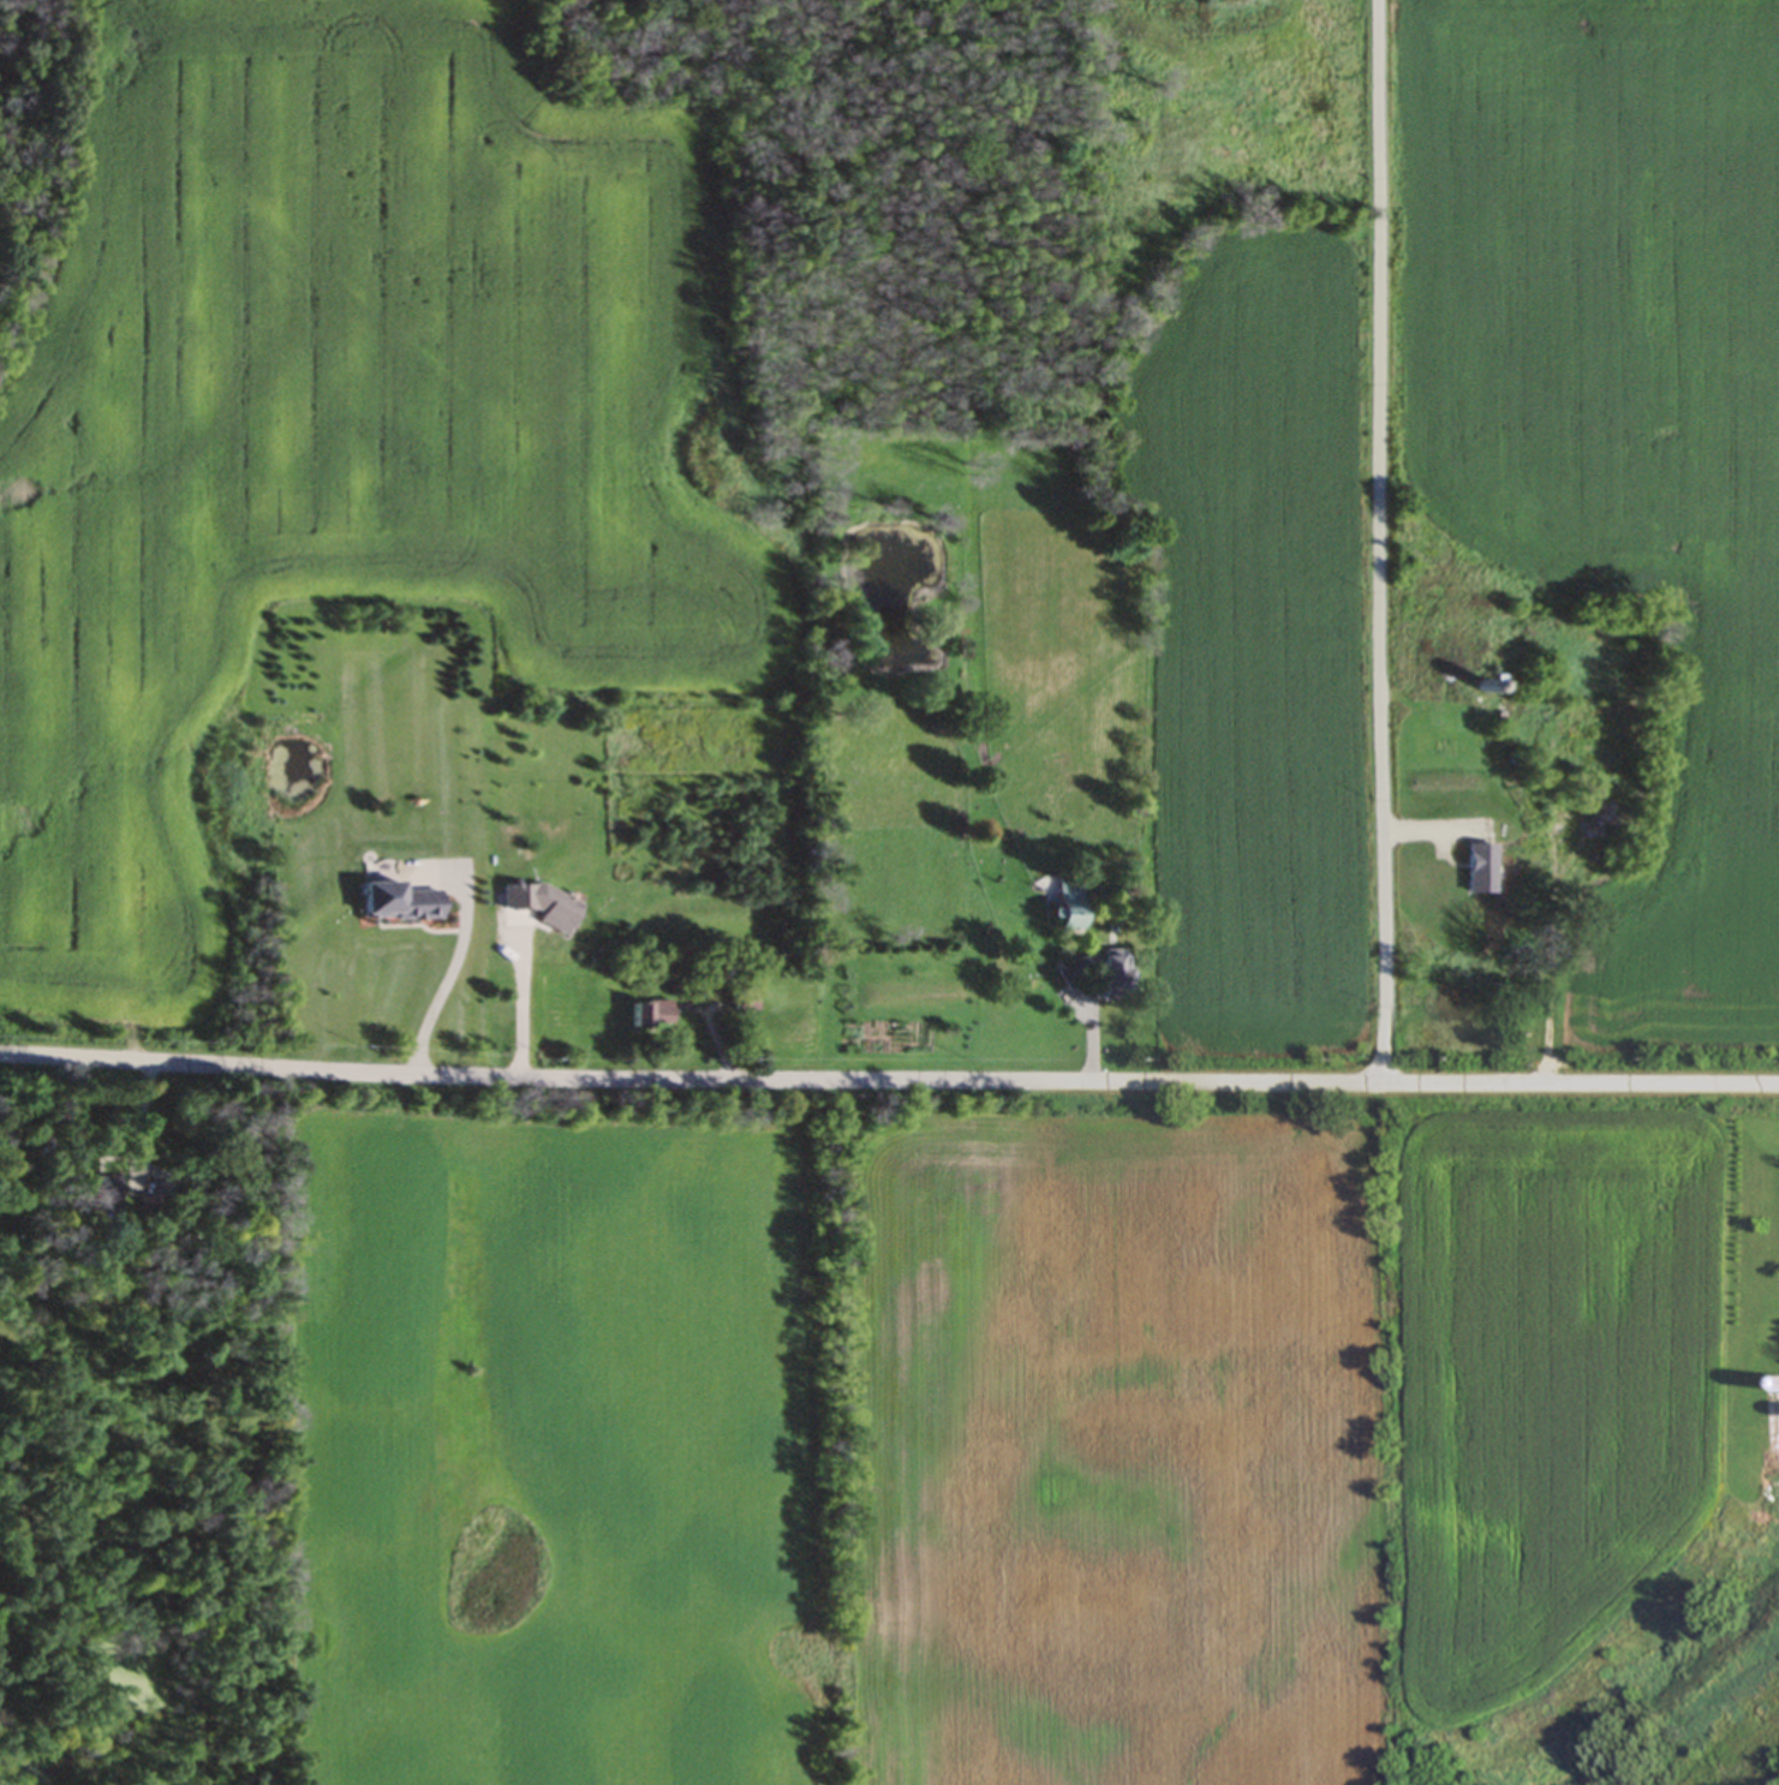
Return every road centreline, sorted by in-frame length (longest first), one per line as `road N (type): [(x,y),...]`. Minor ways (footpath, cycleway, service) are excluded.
road 1 (residential): [(0,1057),(417,1077),(1778,1090)]

